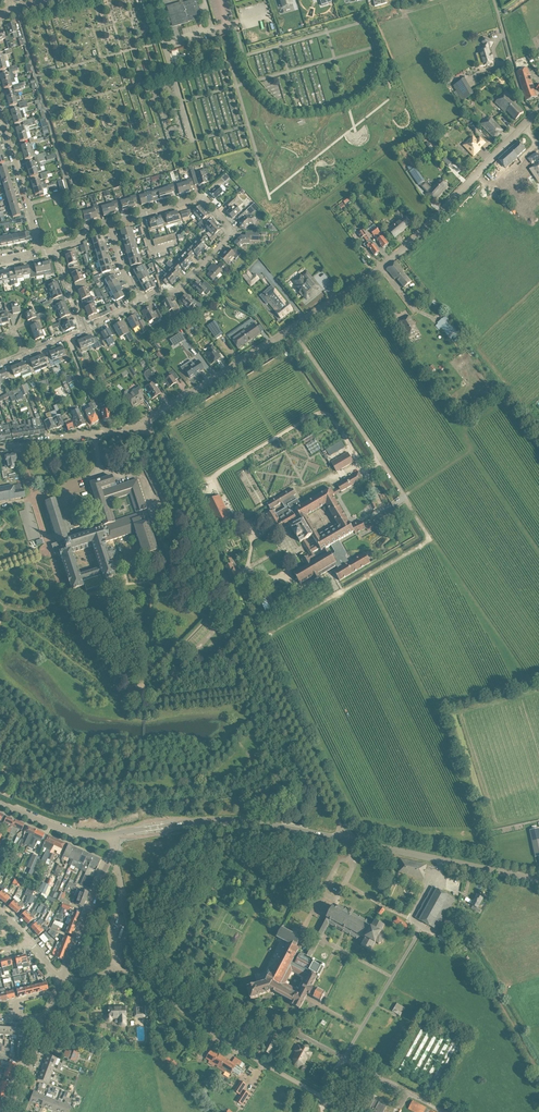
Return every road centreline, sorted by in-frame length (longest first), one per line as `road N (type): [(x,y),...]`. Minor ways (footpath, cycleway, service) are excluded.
road 1 (residential): [(145,424),(356,286),(417,237),(525,125)]
road 2 (unclassified): [(145,424),(343,838)]
road 3 (unclassified): [(348,1111),(189,1018),(136,972),(63,976)]
road 4 (track): [(390,580),(439,552),(291,326)]
road 5 (tertiary): [(343,838),(251,822),(113,836)]
road 6 (residential): [(140,300),(178,290),(231,230),(203,197),(141,215)]
road 7 (tertiary): [(538,880),(343,838)]
road 8 (residential): [(63,976),(113,836)]
road 9 (residential): [(0,449),(145,424)]
road 10 (residential): [(41,252),(0,112)]
road 11 (residential): [(533,117),(494,0)]
road 12 (tertiary): [(113,836),(72,834),(0,800)]

